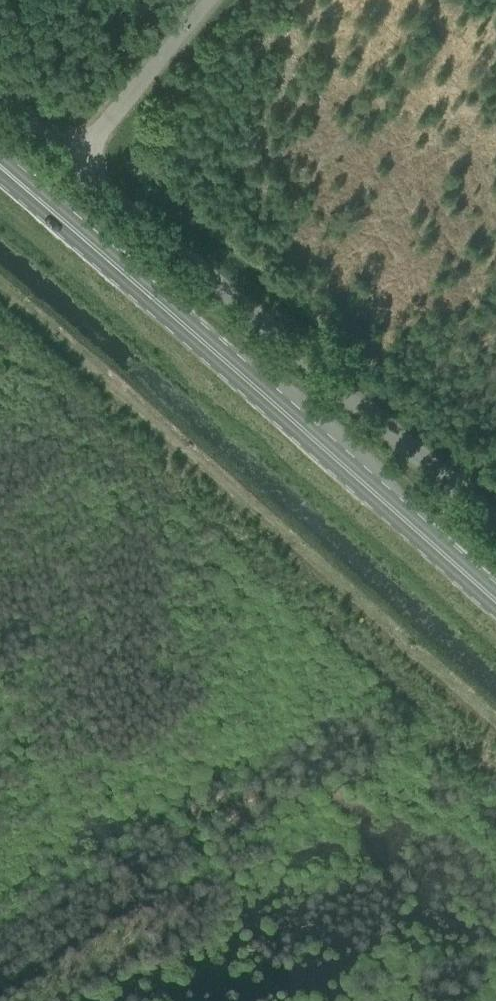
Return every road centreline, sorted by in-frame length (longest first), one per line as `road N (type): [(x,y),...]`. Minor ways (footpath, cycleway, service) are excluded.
road 1 (track): [(495,727),(0,289)]
road 2 (primary): [(495,601),(2,167)]
road 3 (unclassified): [(495,518),(73,161)]
road 4 (unclassified): [(73,161),(209,0)]

